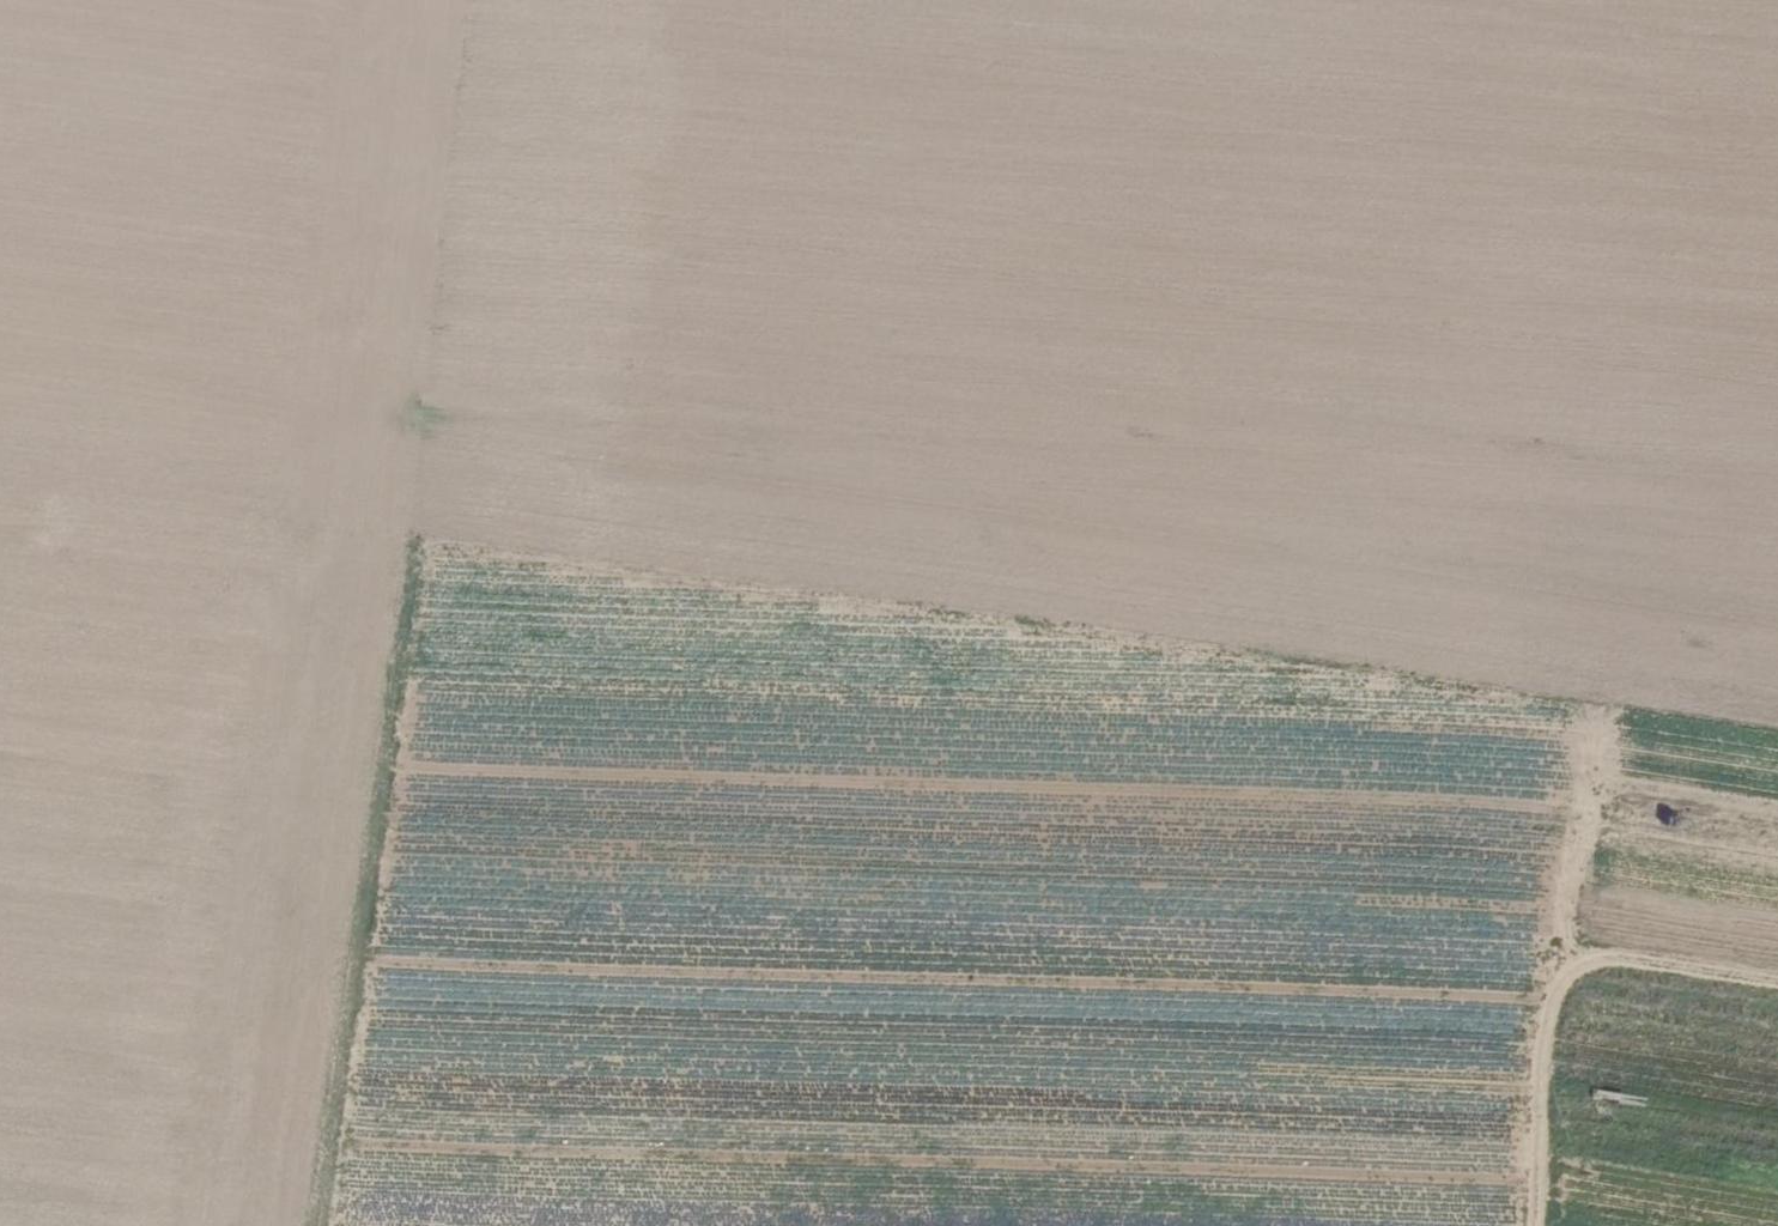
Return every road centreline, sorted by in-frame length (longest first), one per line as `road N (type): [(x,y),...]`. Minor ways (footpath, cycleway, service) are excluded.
road 1 (track): [(1592,730),(1554,989),(1535,1225)]
road 2 (track): [(1777,987),(1584,958),(1554,989)]

